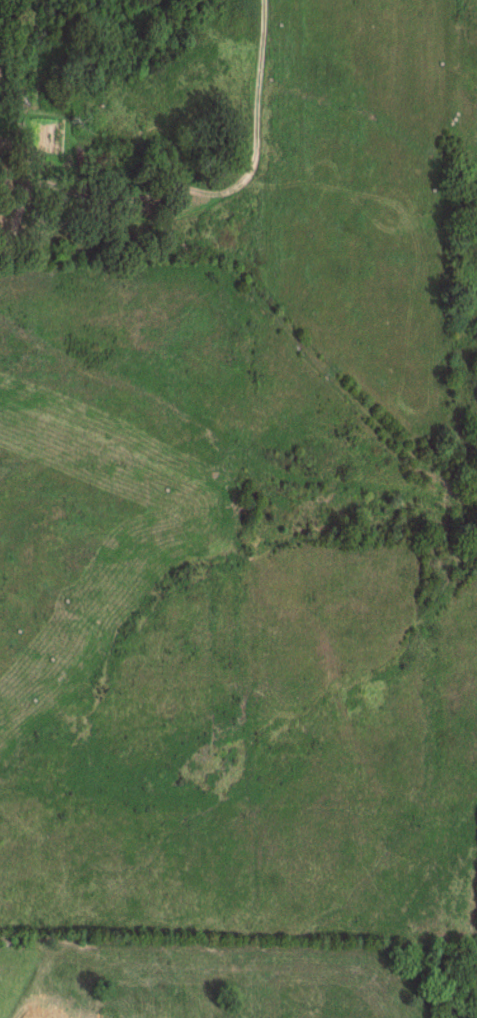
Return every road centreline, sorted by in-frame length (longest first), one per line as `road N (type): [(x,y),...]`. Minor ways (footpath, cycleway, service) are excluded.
road 1 (residential): [(0,316),(177,405),(266,462),(444,496),(476,527)]

